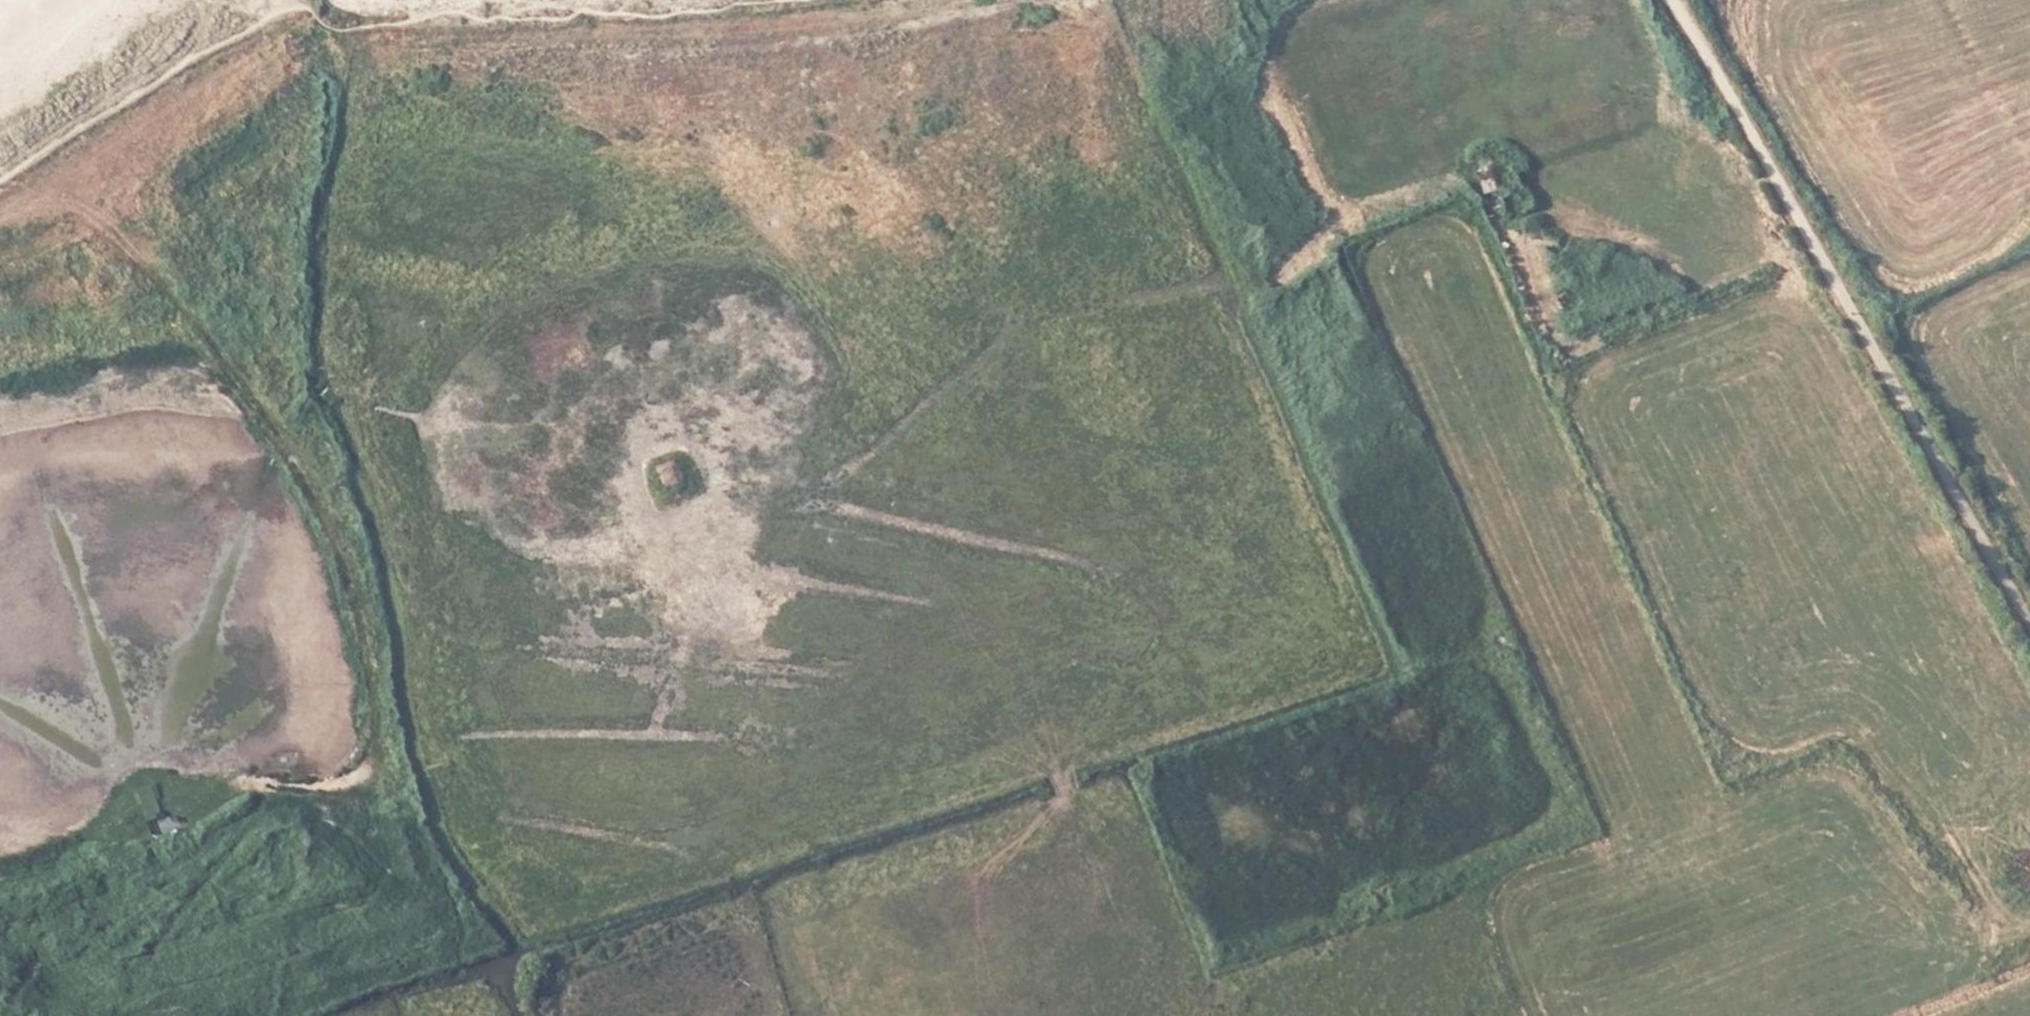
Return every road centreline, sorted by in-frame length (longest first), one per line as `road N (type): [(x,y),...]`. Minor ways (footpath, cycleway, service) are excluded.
road 1 (track): [(0,206),(273,42),(592,34),(818,19),(944,0)]
road 2 (unclassified): [(2029,617),(1674,0)]

